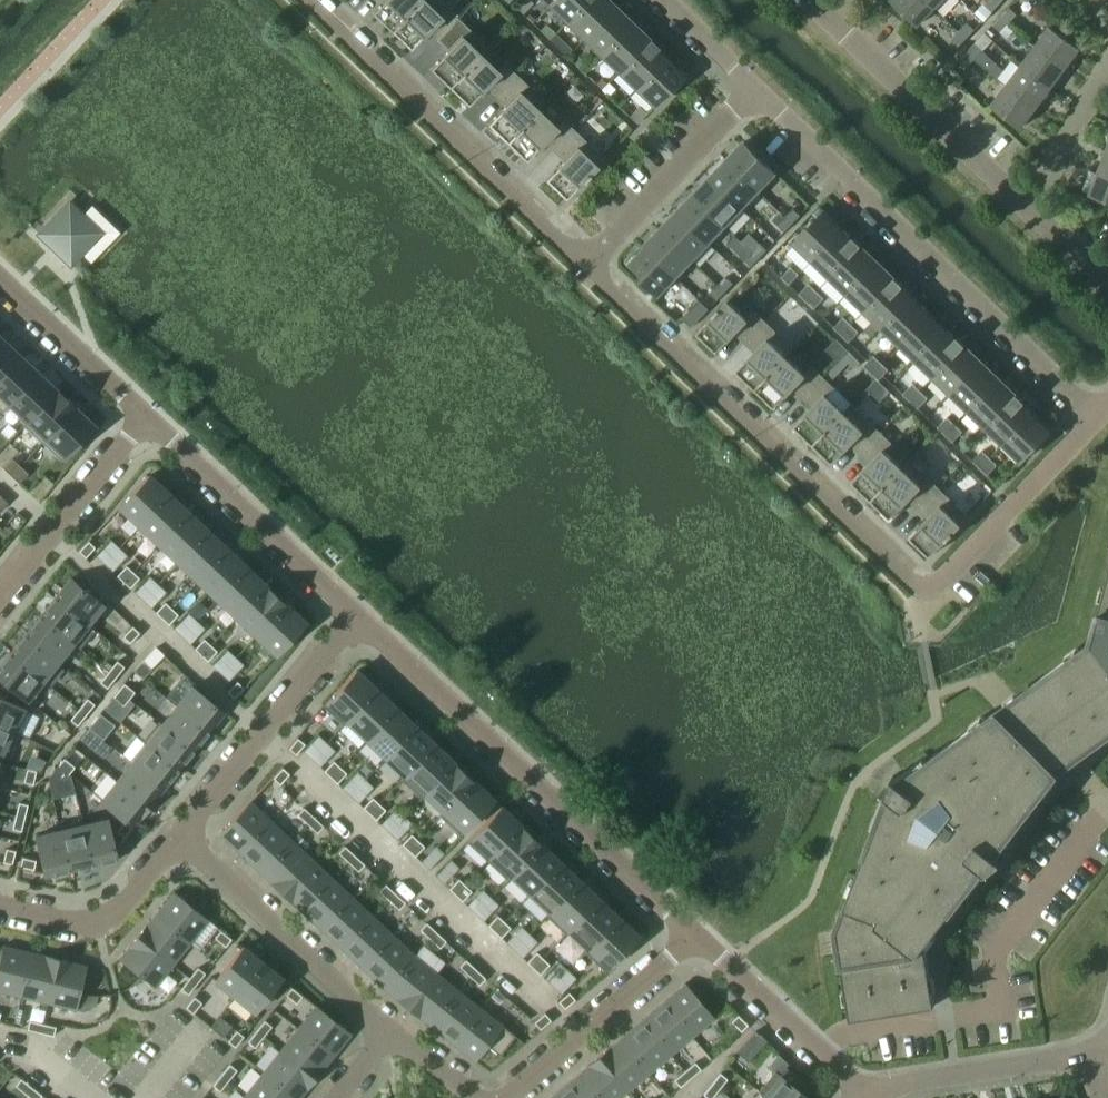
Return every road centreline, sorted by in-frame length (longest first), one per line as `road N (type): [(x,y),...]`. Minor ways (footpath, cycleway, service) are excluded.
road 1 (residential): [(1097,414),(943,579),(924,586),(584,265)]
road 2 (residential): [(755,87),(1097,414)]
road 3 (residential): [(692,937),(352,616)]
road 4 (residential): [(584,265),(309,0)]
road 5 (residential): [(391,1031),(181,835)]
road 6 (residential): [(352,616),(145,420)]
road 7 (residential): [(352,616),(181,835)]
road 8 (residential): [(1022,202),(830,14)]
road 9 (residential): [(692,937),(504,1097)]
road 10 (residential): [(584,265),(755,87)]
road 11 (residential): [(868,1095),(692,937)]
road 12 (residential): [(145,420),(0,600)]
road 13 (unclassified): [(868,1095),(897,1084),(1091,1054)]
road 14 (residential): [(181,835),(121,910),(103,920),(0,904)]
road 15 (unclassified): [(145,420),(0,272)]
road 16 (residential): [(1022,202),(1047,176),(1107,63)]
road 17 (residential): [(668,0),(755,87)]

